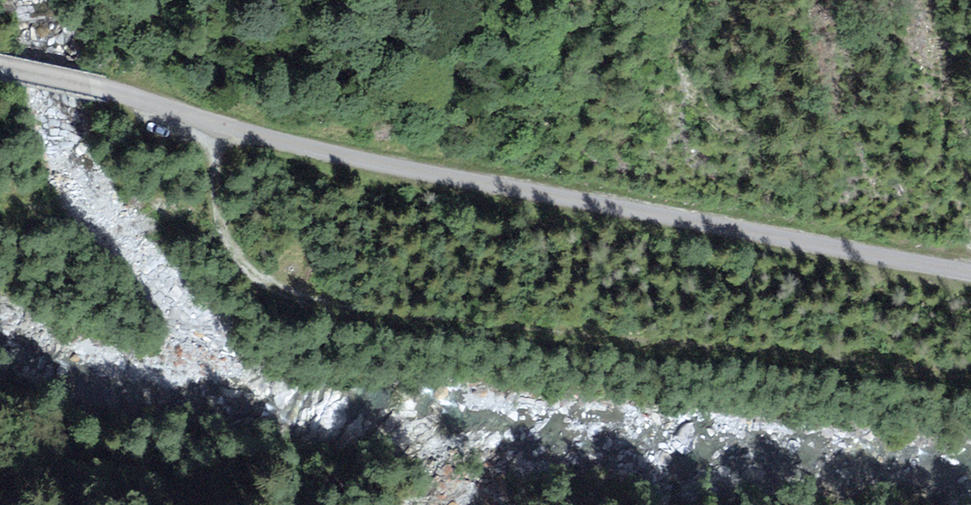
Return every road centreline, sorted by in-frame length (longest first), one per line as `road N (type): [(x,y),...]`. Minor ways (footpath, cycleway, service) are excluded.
road 1 (unclassified): [(970,273),(331,153),(0,67)]
road 2 (track): [(970,370),(373,309),(285,289),(260,277),(230,238),(212,123)]

